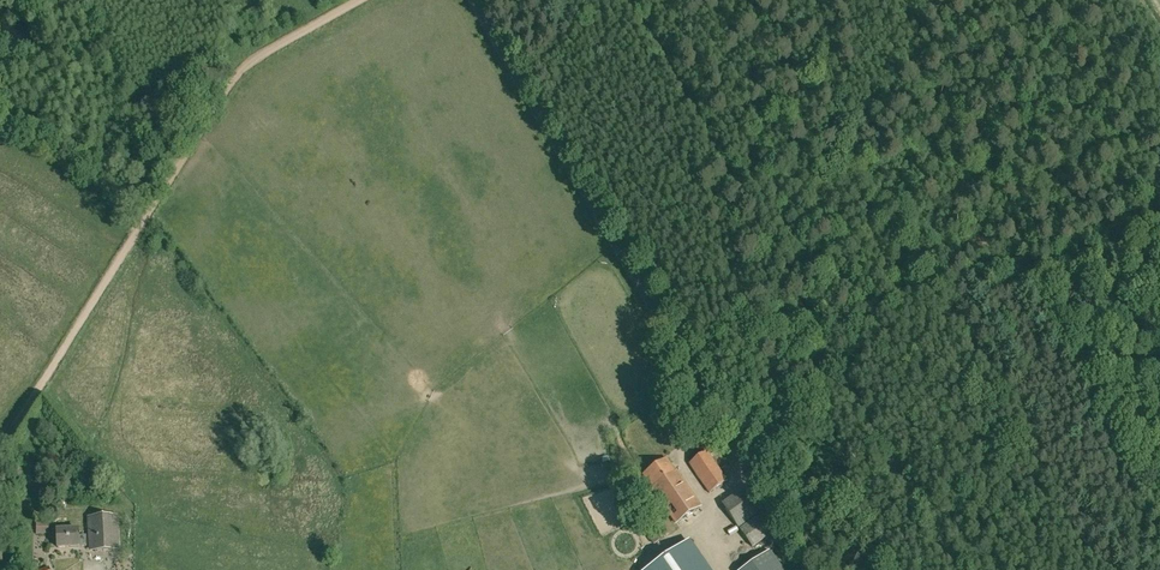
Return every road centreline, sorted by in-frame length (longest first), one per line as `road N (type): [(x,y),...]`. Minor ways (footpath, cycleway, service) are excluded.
road 1 (unclassified): [(0,459),(239,71),(360,0)]
road 2 (track): [(754,480),(711,503),(712,520),(642,564)]

